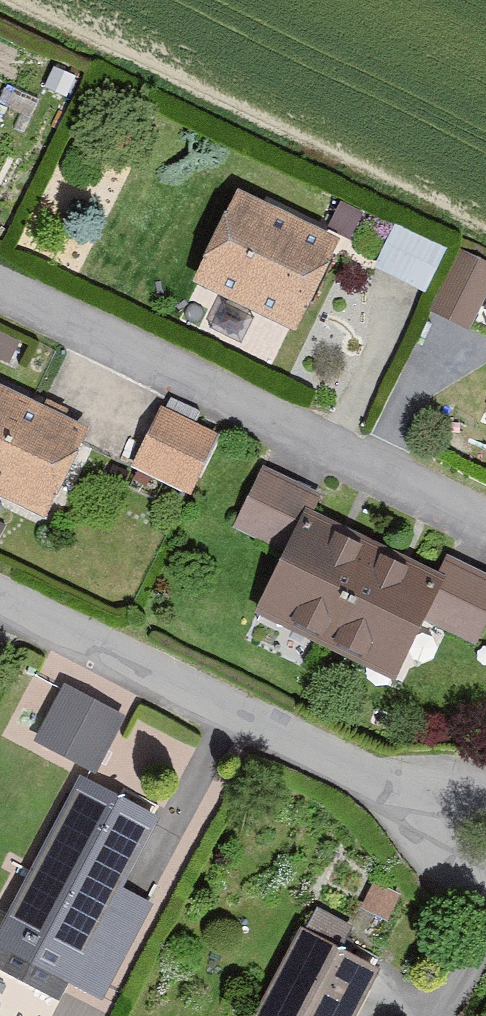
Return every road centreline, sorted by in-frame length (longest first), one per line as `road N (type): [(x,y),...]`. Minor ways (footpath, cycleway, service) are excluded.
road 1 (residential): [(0,290),(485,528)]
road 2 (residential): [(0,603),(485,834)]

